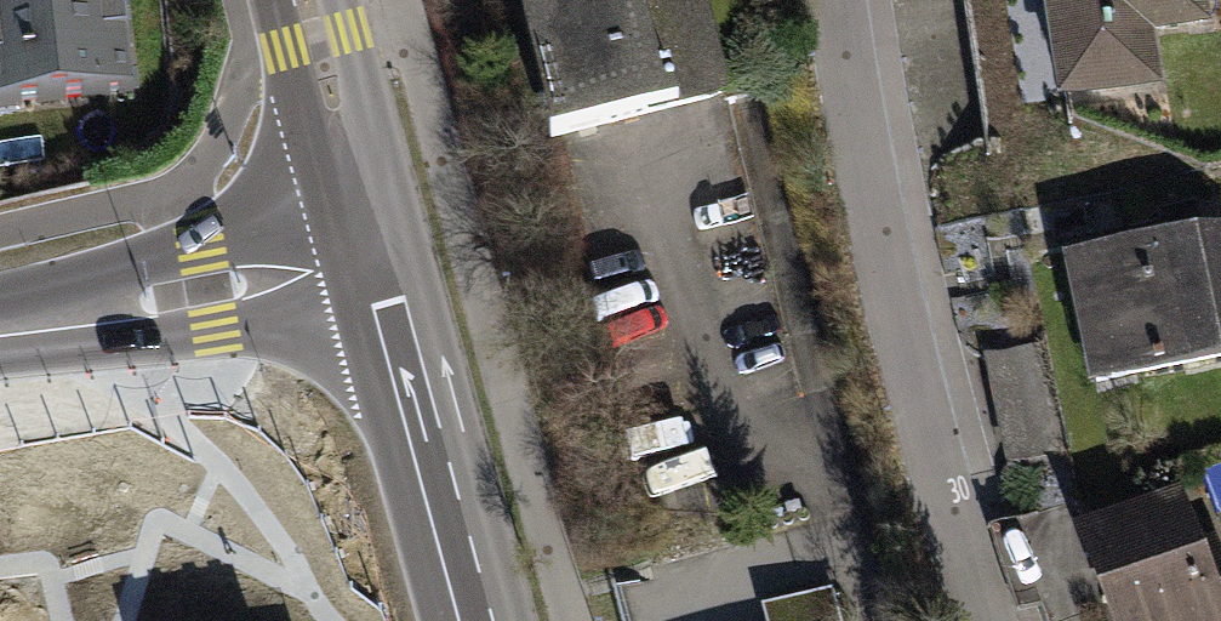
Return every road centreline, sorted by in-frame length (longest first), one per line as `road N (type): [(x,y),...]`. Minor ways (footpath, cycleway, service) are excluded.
road 1 (residential): [(856,0),(880,203),(1009,620)]
road 2 (tertiary): [(373,264),(0,328)]
road 3 (primary): [(373,264),(474,620)]
road 4 (primary): [(305,0),(373,264)]

